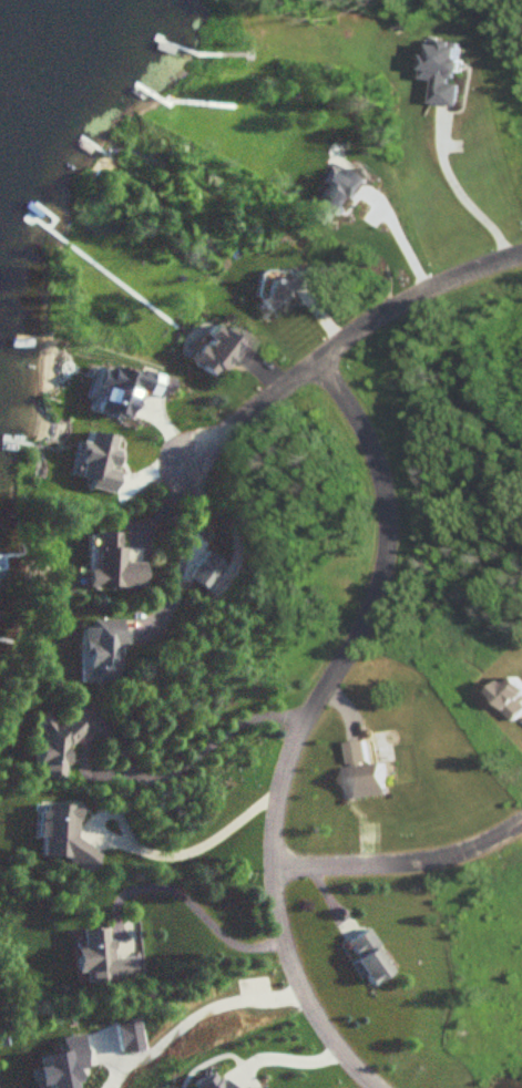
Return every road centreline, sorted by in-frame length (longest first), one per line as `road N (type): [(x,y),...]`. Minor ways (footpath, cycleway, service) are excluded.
road 1 (residential): [(319,358),(364,428),(379,471),(388,503),(386,552),(370,613),(290,757),(278,796),(277,880),(299,976),(329,1030),(380,1087)]
road 2 (residential): [(521,253),(437,285),(371,322),(193,458)]

